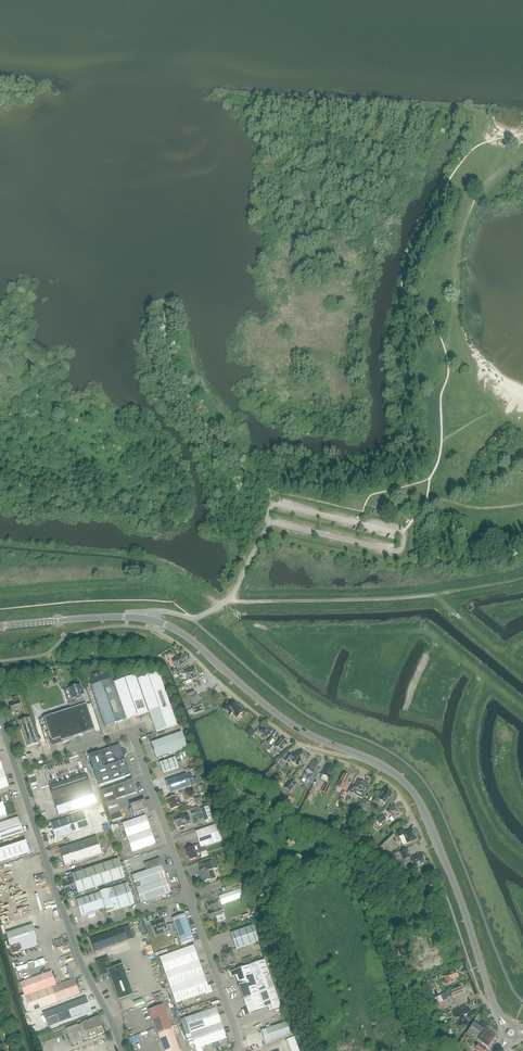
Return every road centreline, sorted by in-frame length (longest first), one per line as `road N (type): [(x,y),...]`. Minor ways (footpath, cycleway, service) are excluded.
road 1 (tertiary): [(507,1027),(413,792),(380,764),(284,719),(192,640),(158,622)]
road 2 (residential): [(428,854),(392,787),(304,748),(160,633),(158,622)]
road 3 (track): [(522,578),(401,598),(228,600)]
road 4 (unclassified): [(71,935),(16,767)]
road 5 (unclassified): [(188,895),(131,730)]
road 6 (unclassified): [(237,1050),(188,895)]
road 7 (tertiary): [(0,627),(144,619)]
road 8 (unclassified): [(121,1050),(71,935)]
road 9 (unclassified): [(71,935),(188,895)]
road 10 (unclassified): [(16,767),(131,730)]

